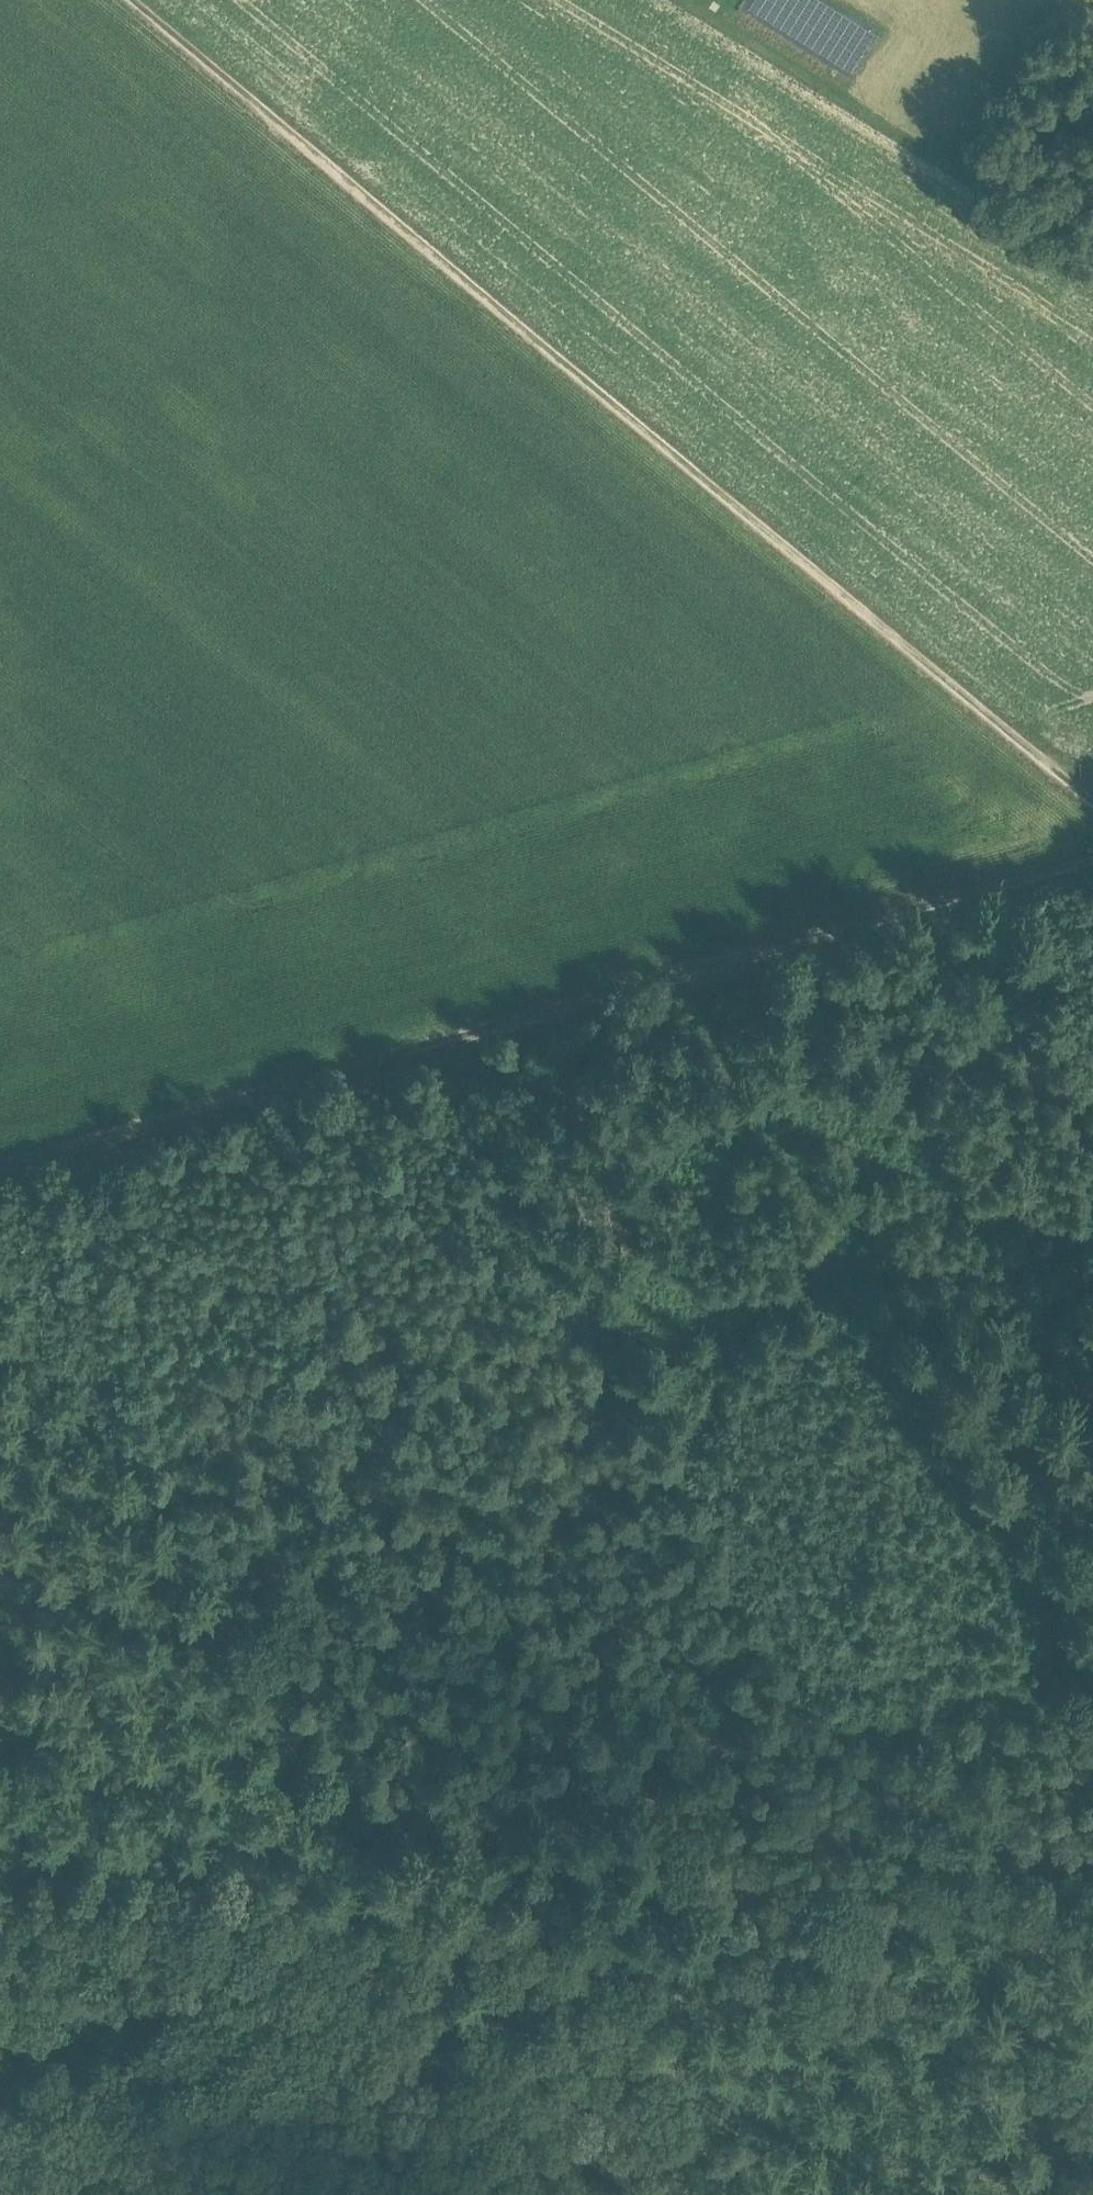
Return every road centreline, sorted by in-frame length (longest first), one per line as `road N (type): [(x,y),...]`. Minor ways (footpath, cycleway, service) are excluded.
road 1 (track): [(132,0),(1092,801)]
road 2 (track): [(1092,2056),(926,1996),(709,1933),(677,1970),(682,2045),(520,2030),(377,2034),(202,2075),(131,2103),(0,2120)]
road 3 (track): [(0,1170),(1092,855)]
road 4 (track): [(0,1887),(947,1701),(1092,1658)]
road 5 (track): [(1092,1883),(826,1869),(780,1877),(739,1896),(709,1933)]
road 6 (track): [(682,2045),(710,2194)]

